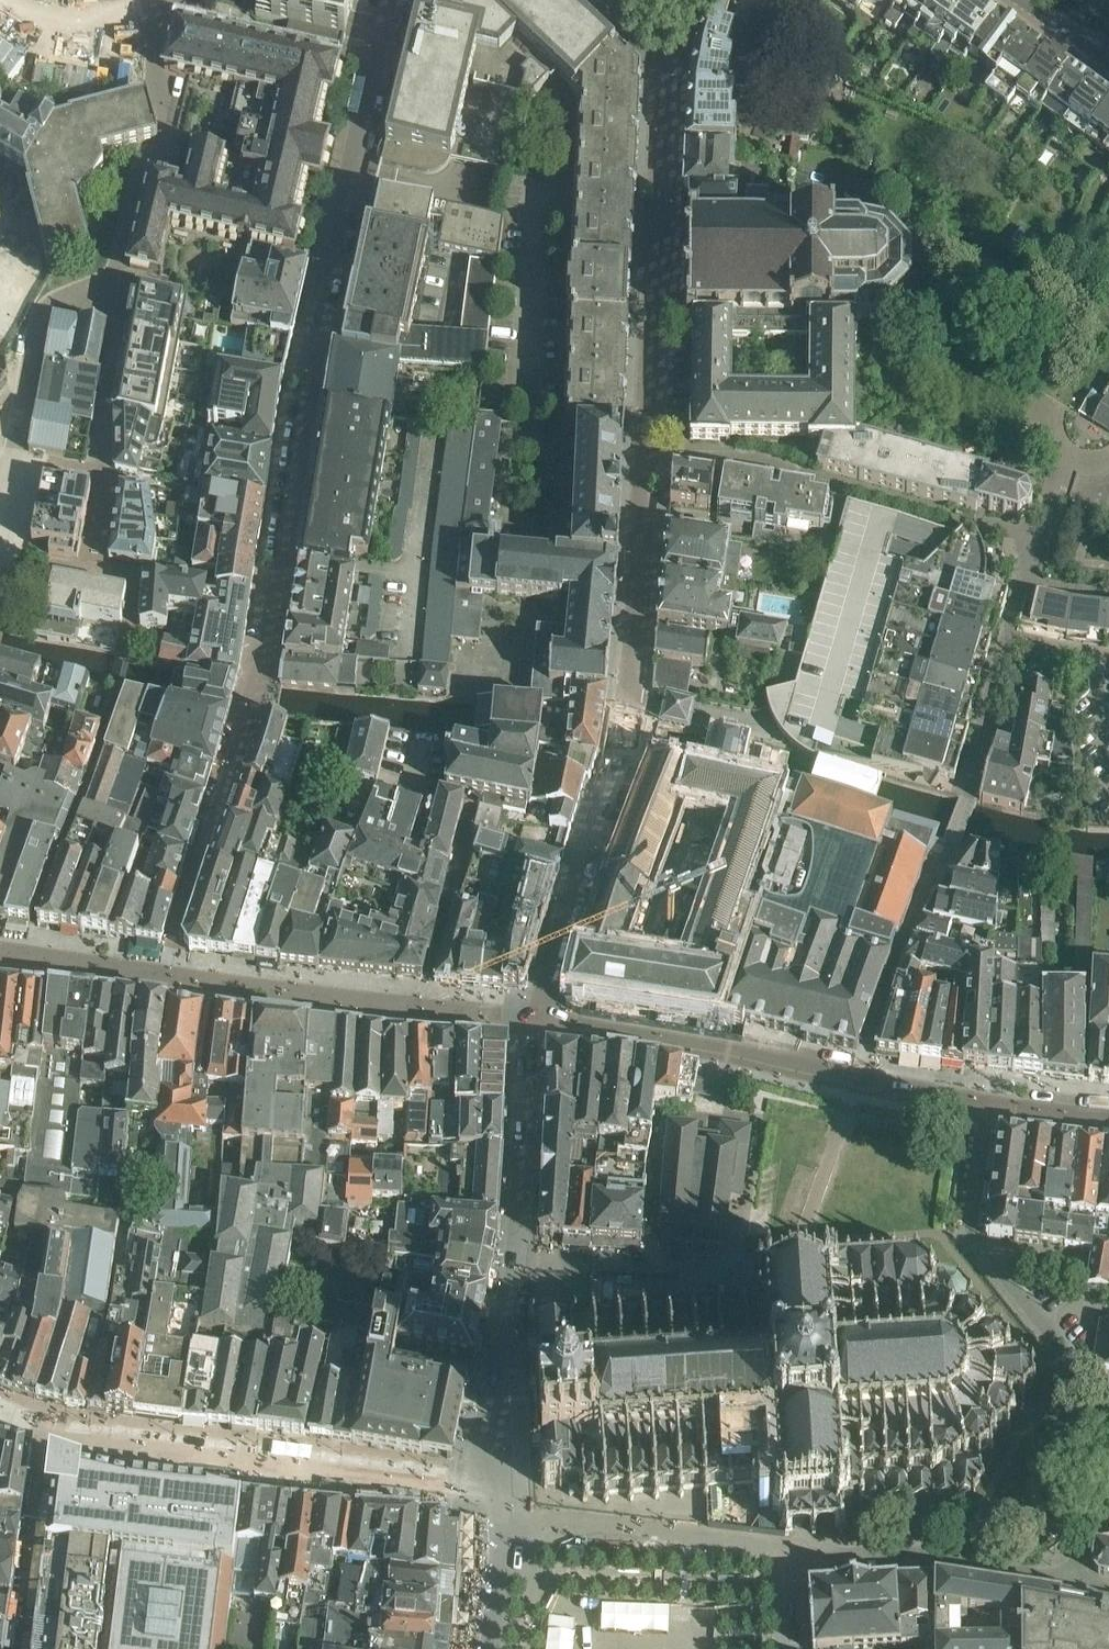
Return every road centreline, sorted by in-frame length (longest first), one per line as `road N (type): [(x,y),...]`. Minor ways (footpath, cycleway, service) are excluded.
road 1 (residential): [(247,717),(261,675),(314,334),(389,0)]
road 2 (residential): [(539,1018),(529,1053),(517,1261),(491,1382),(488,1648)]
road 3 (residential): [(539,1018),(635,701),(647,449)]
road 4 (unclassified): [(858,1077),(888,979),(969,792),(1023,580)]
road 5 (residential): [(989,1105),(972,1236),(1097,1394),(1067,1581)]
road 6 (residential): [(647,449),(663,59),(655,33),(626,0)]
road 7 (residential): [(777,1648),(775,1556),(920,1554),(1067,1581)]
road 8 (residential): [(858,1077),(685,1038),(539,1018)]
road 9 (residential): [(952,518),(806,477),(647,449)]
road 10 (residential): [(148,0),(156,82),(179,107),(169,150),(144,168),(118,277)]
road 11 (residential): [(95,551),(126,293),(118,277)]
road 12 (residential): [(118,277),(42,313),(13,453),(0,478)]
road 13 (residential): [(989,1105),(858,1077)]
road 14 (residential): [(1108,1118),(989,1105)]

